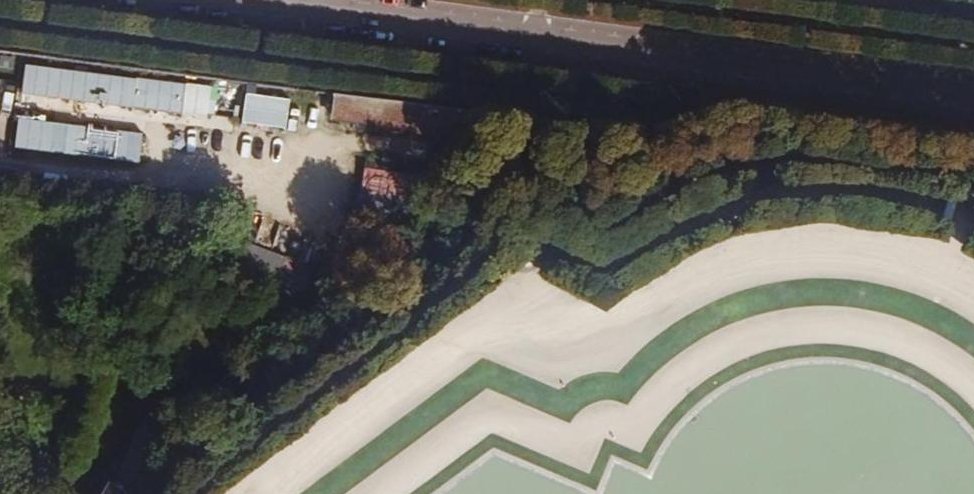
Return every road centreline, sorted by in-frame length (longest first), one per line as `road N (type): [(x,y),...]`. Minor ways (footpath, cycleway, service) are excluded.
road 1 (tertiary): [(973,102),(191,0)]
road 2 (residential): [(853,0),(973,17)]

